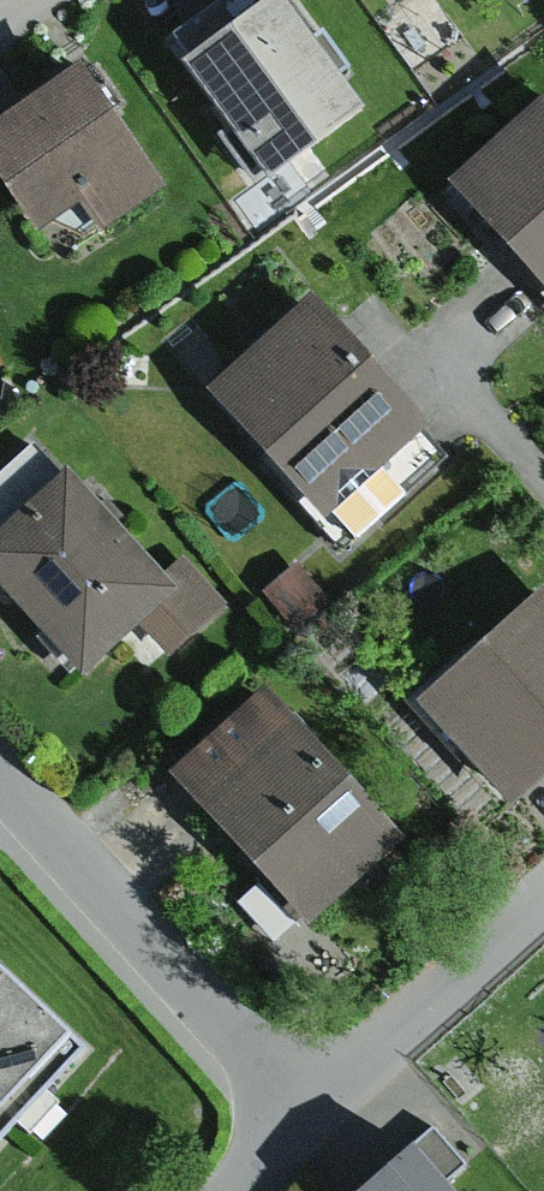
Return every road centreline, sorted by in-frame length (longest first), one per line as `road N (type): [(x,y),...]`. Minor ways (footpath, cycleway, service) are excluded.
road 1 (residential): [(0,771),(296,1111)]
road 2 (residential): [(296,1111),(543,894)]

